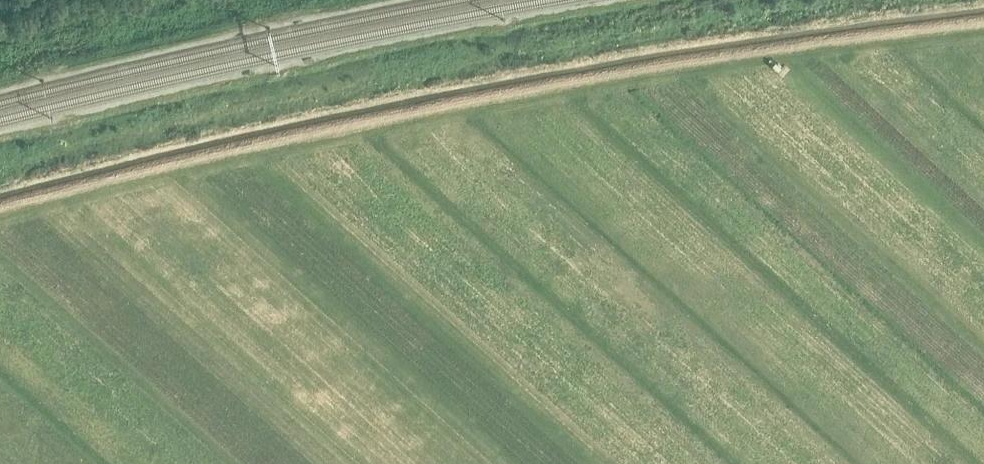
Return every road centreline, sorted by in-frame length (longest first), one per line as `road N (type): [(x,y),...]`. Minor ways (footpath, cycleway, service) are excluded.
road 1 (track): [(843,0),(439,68),(0,166)]

